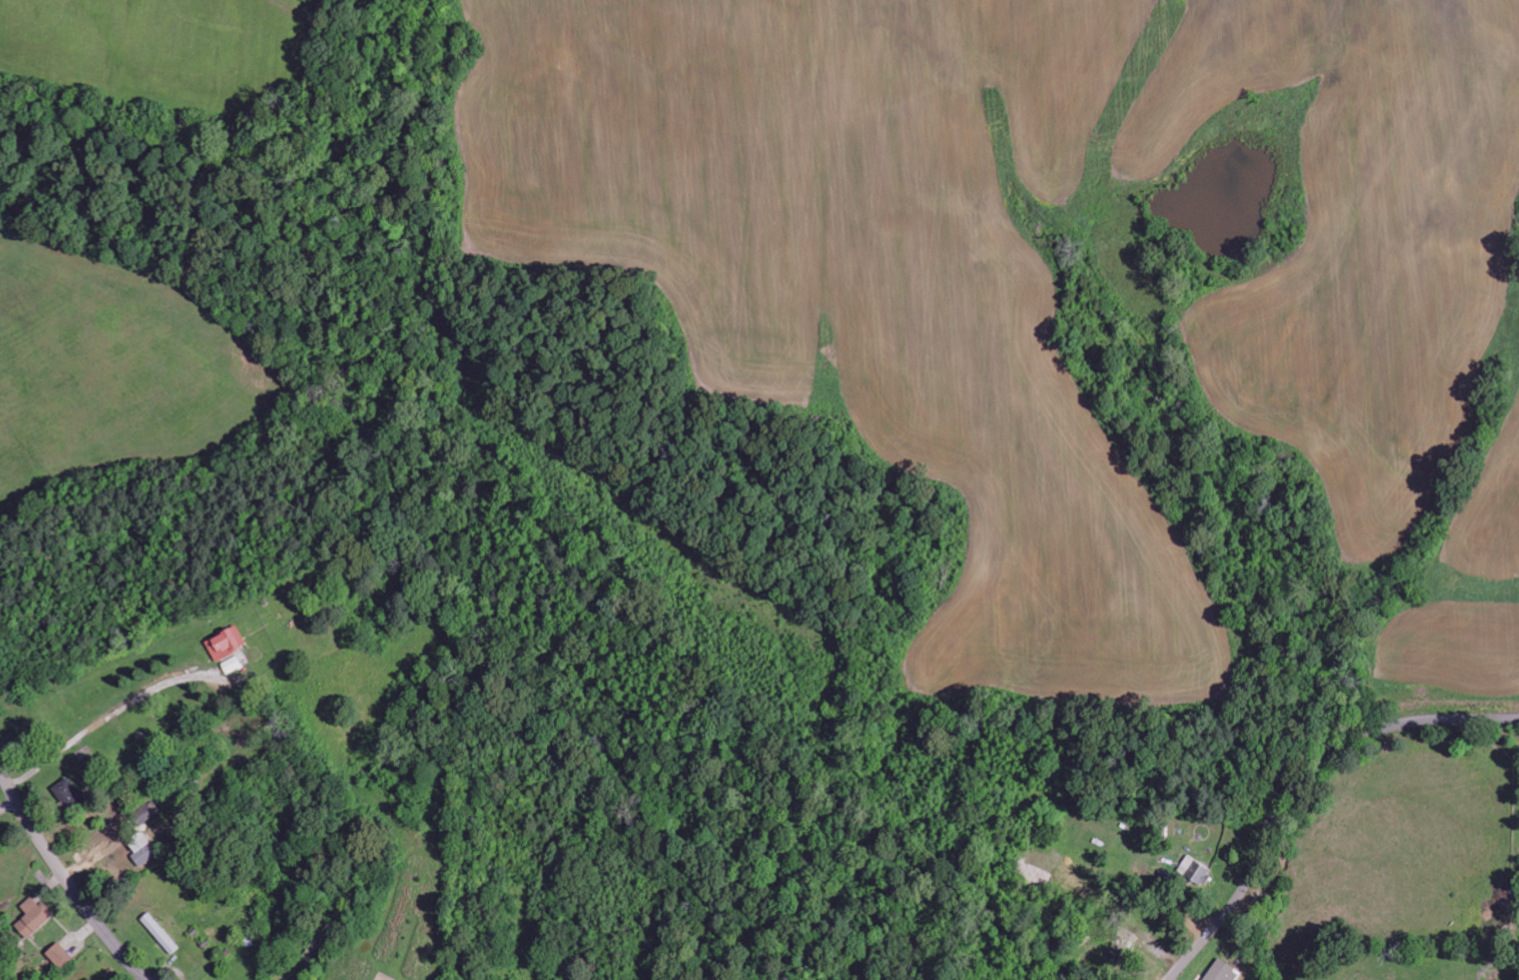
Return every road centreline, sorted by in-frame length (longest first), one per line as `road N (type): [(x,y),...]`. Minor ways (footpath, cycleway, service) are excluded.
road 1 (residential): [(1167,979),(1233,902),(1275,796),(1301,764),(1405,722),(1518,718)]
road 2 (residential): [(154,979),(82,897),(0,765)]

